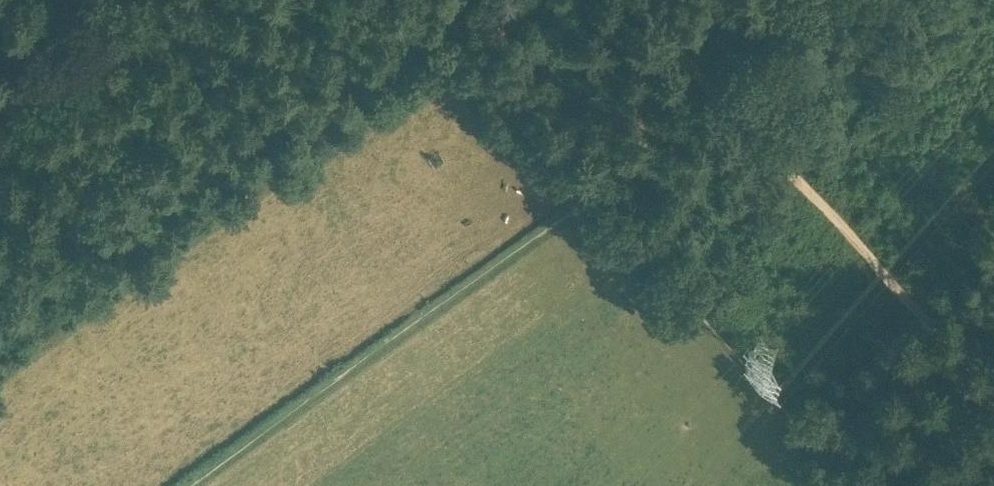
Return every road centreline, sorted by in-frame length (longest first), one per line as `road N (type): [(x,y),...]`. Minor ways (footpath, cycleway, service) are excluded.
road 1 (track): [(993,399),(727,108)]
road 2 (track): [(727,108),(629,0)]

